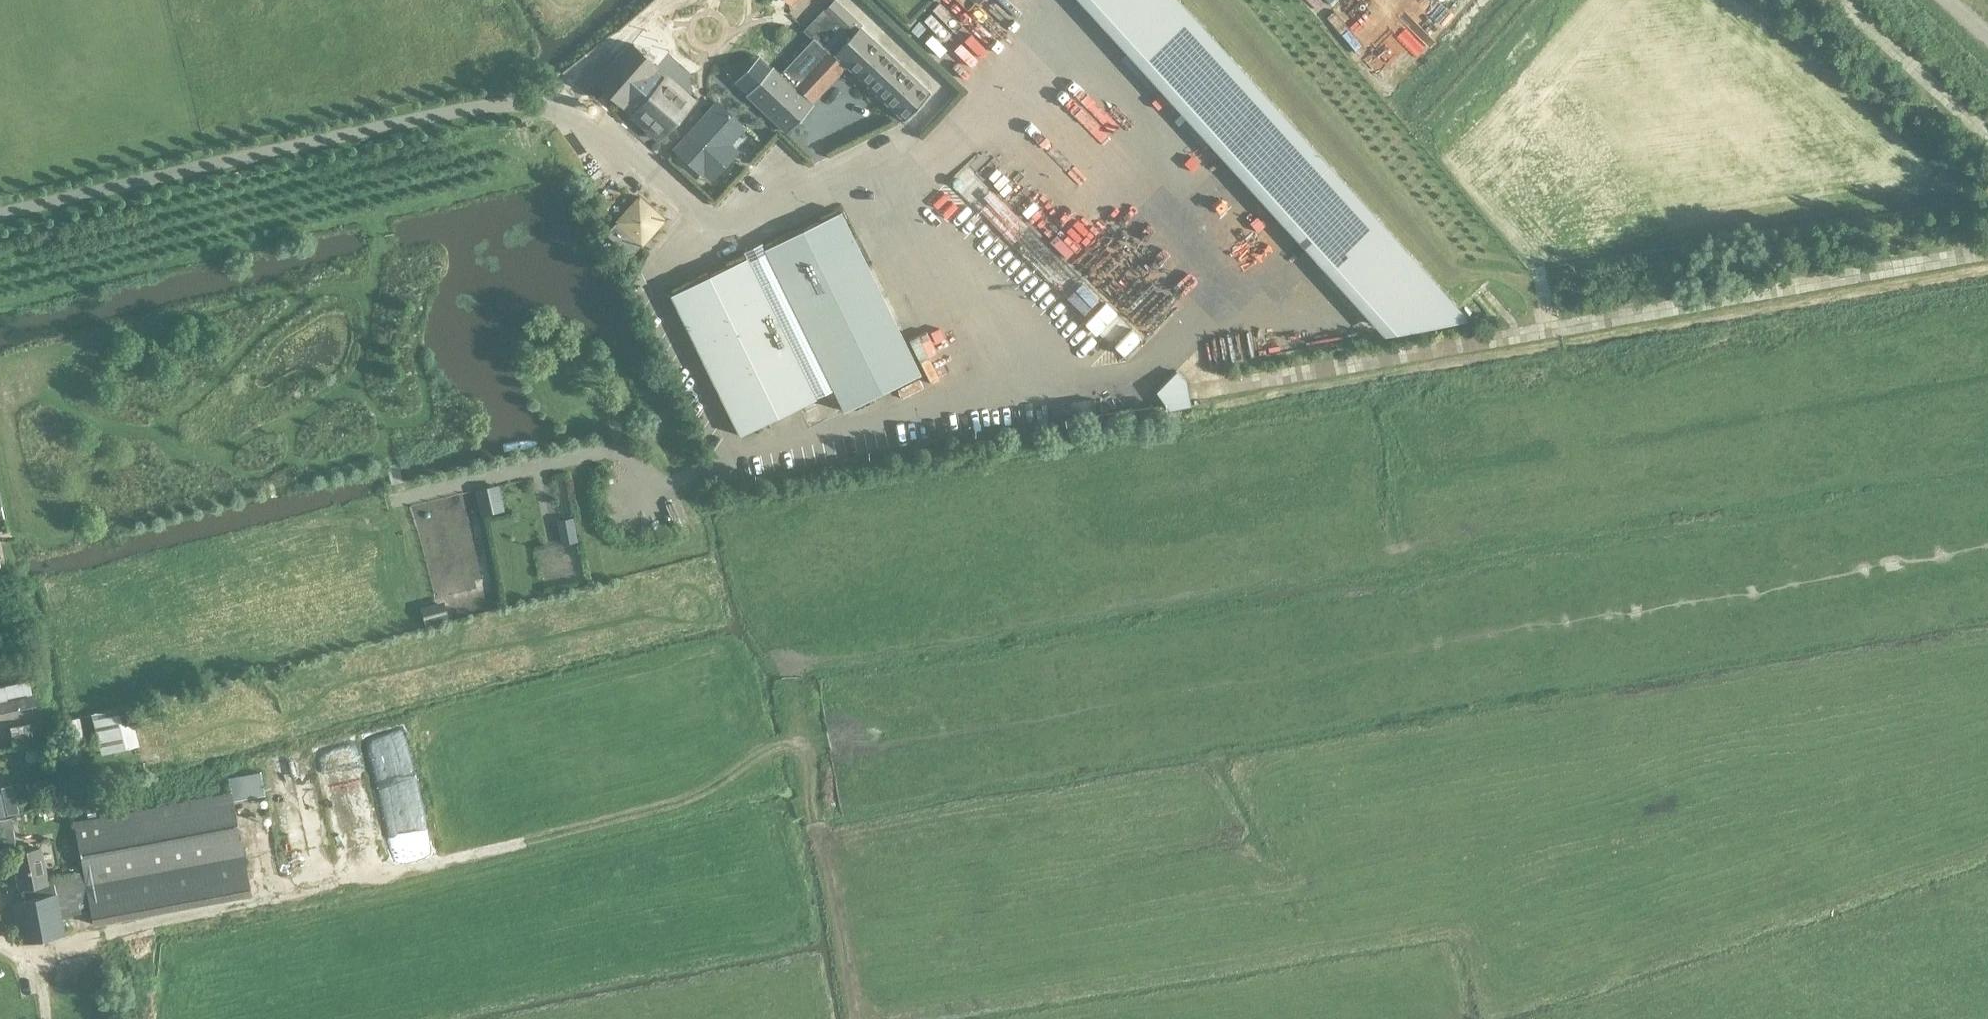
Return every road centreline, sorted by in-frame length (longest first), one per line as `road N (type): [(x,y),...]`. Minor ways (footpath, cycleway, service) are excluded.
road 1 (track): [(853,0),(944,92),(877,173)]
road 2 (track): [(686,91),(620,30),(551,103)]

